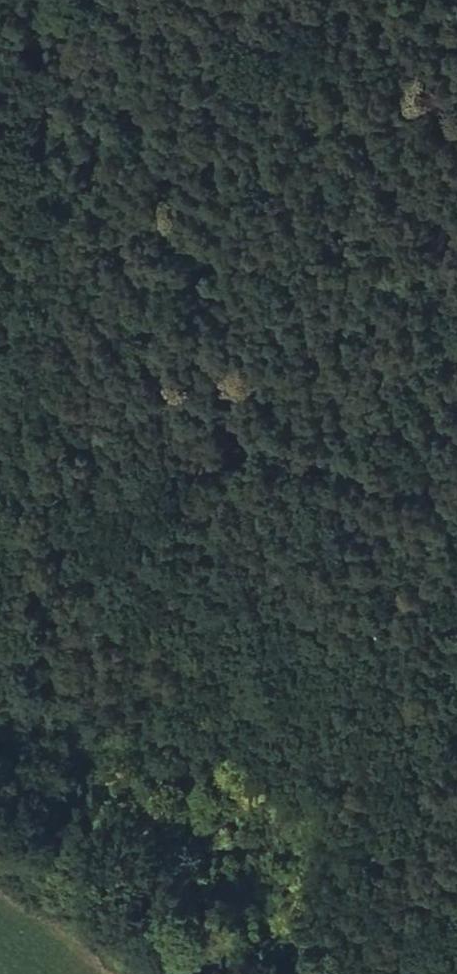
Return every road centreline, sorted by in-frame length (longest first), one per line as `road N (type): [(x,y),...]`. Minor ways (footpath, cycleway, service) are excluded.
road 1 (track): [(241,973),(0,746)]

